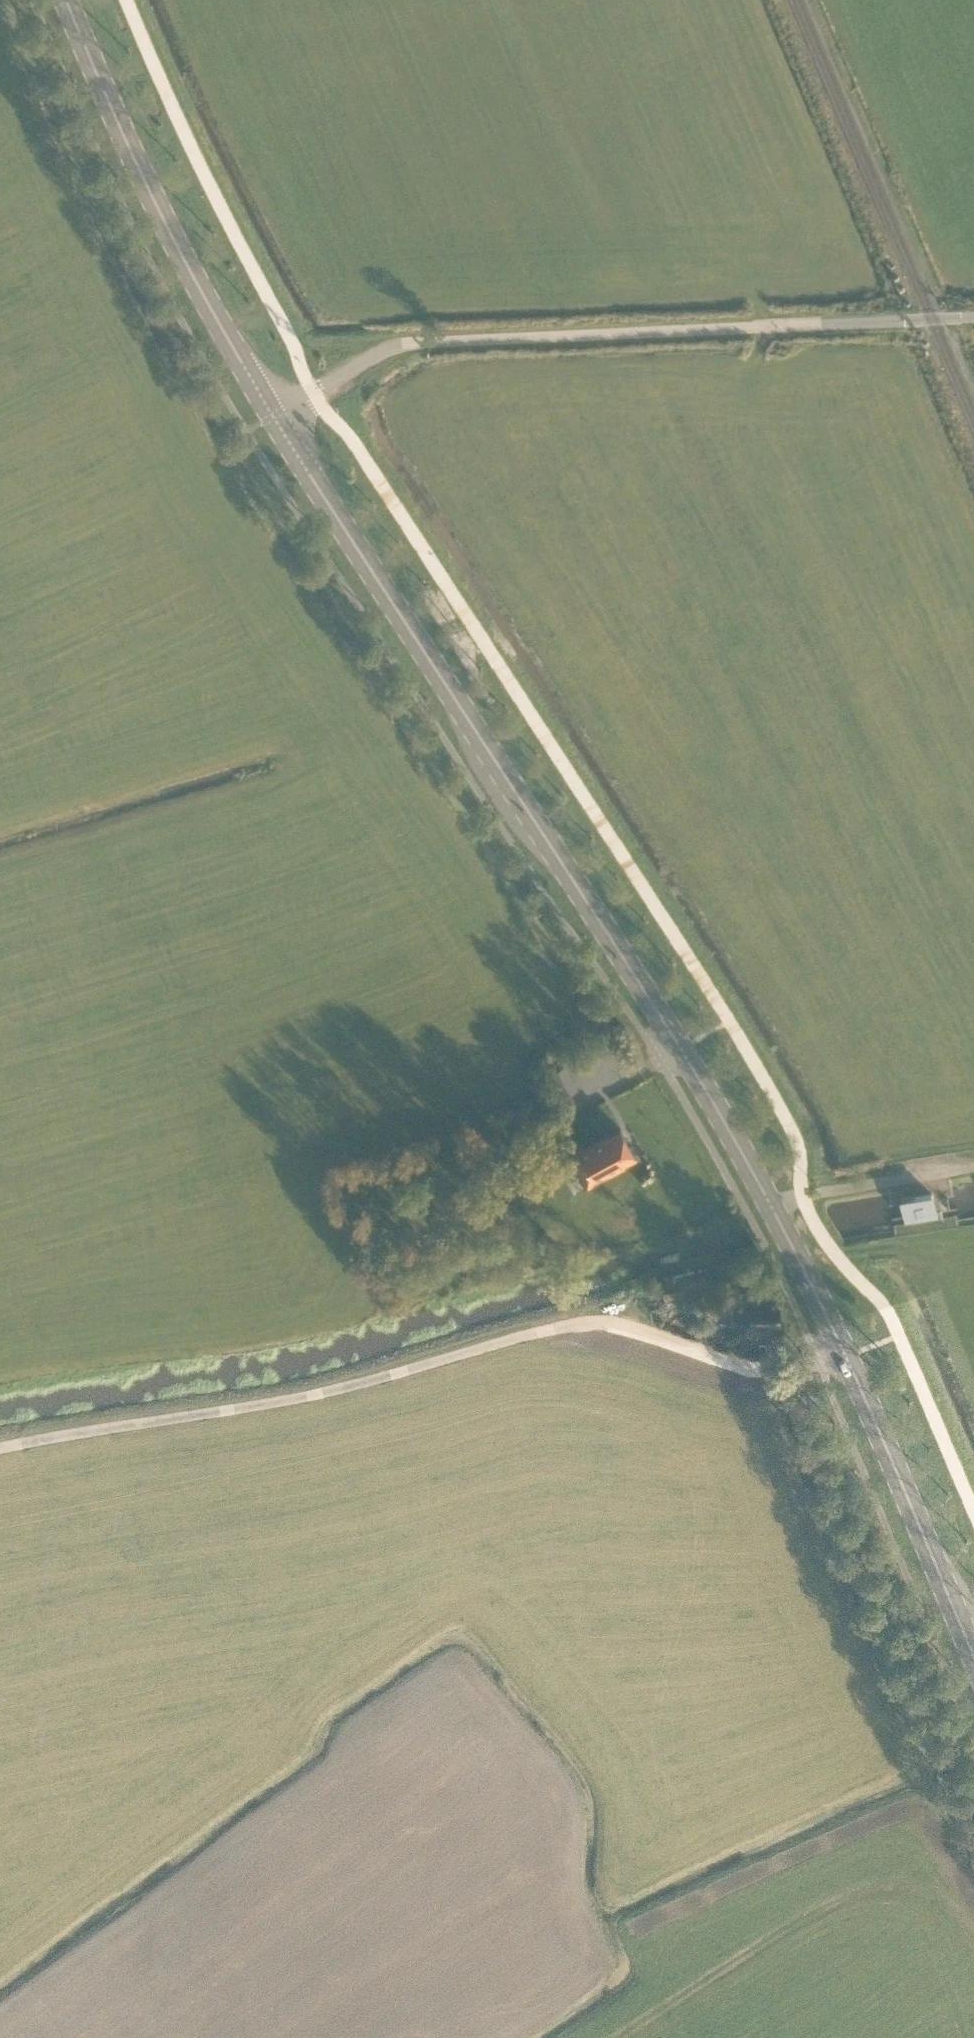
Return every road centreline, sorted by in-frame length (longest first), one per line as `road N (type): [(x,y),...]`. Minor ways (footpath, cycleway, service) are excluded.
road 1 (primary): [(973,1657),(845,1354),(722,1115),(272,415)]
road 2 (unclassified): [(272,415),(401,342),(973,316)]
road 3 (primary): [(272,415),(166,229),(65,0)]

